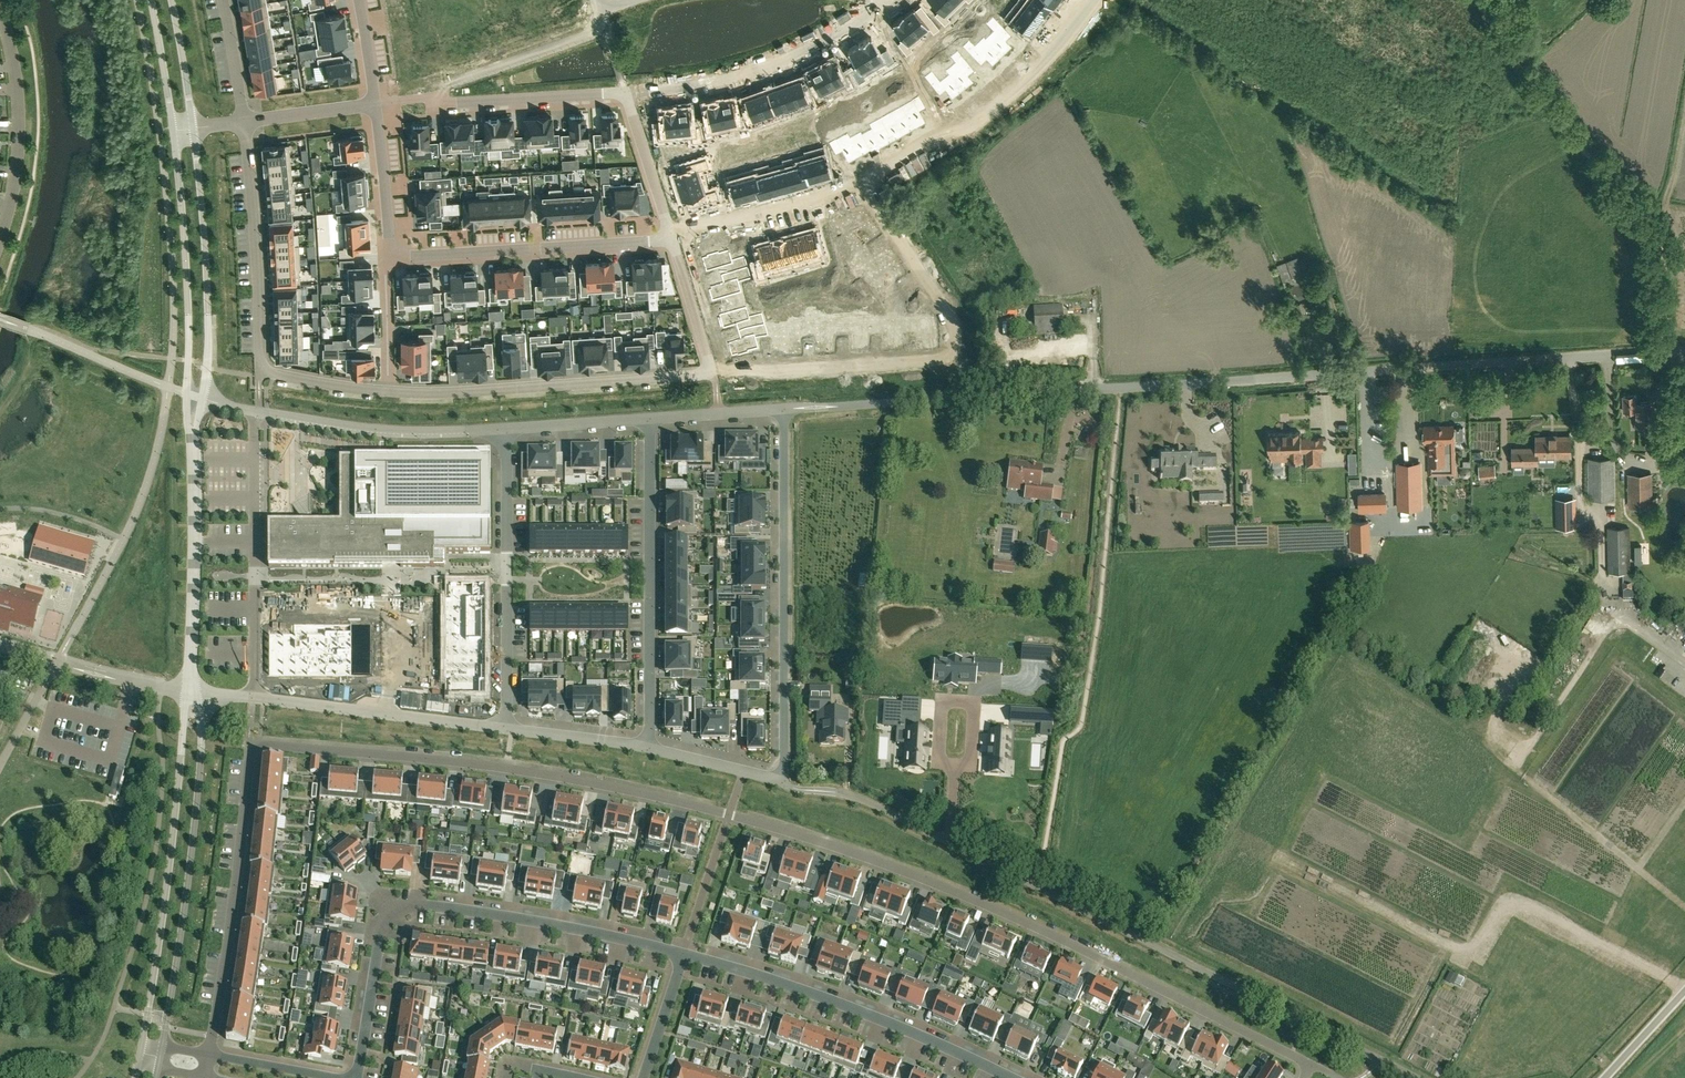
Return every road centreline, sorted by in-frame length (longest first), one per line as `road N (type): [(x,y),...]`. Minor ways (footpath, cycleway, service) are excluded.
road 1 (residential): [(210,1054),(248,755),(260,743),(509,763),(863,853),(1002,910),(1312,1066)]
road 2 (unclassified): [(1684,353),(800,409)]
road 3 (unclassified): [(824,792),(864,800),(1417,1077)]
road 4 (residential): [(355,1077),(384,927),(412,907),(545,921),(683,954)]
road 5 (residential): [(708,375),(956,349),(962,340),(951,303),(865,173)]
road 6 (residential): [(784,784),(783,410)]
road 7 (tertiary): [(160,1055),(200,784),(202,730),(190,694)]
road 8 (tertiary): [(190,694),(141,1050)]
road 9 (residential): [(683,954),(848,1006),(1011,1077)]
road 10 (residential): [(648,749),(650,419)]
road 11 (residential): [(388,391),(708,375)]
road 12 (residential): [(507,725),(511,427)]
road 13 (residential): [(1095,0),(1066,41),(980,118),(947,126),(865,173)]
road 14 (residential): [(670,240),(390,258)]
road 15 (residential): [(625,91),(691,87),(757,70),(886,1)]
road 16 (tertiary): [(203,398),(208,293),(193,129)]
road 17 (tertiary): [(173,131),(187,394)]
road 18 (residential): [(511,427),(370,429),(260,413)]
road 19 (residential): [(244,121),(259,372)]
road 20 (residential): [(0,245),(21,128),(0,6)]
road 21 (tertiary): [(194,452),(190,694)]
road 22 (residential): [(865,173),(778,207),(667,229)]
road 23 (residential): [(190,694),(388,714)]
road 24 (residential): [(457,103),(625,91)]
road 25 (residential): [(607,8),(598,28),(466,75)]
road 26 (residential): [(390,258),(375,106)]
road 27 (residential): [(667,229),(625,91)]
road 28 (residential): [(507,725),(648,749)]
road 29 (residential): [(648,749),(784,784)]
road 30 (residential): [(708,375),(670,240)]
road 31 (residential): [(650,419),(511,427)]
road 32 (residential): [(388,714),(387,577)]
road 33 (residential): [(783,410),(650,419)]
road 34 (residential): [(388,391),(390,258)]
road 35 (tertiary): [(151,0),(173,131)]
road 36 (residential): [(244,121),(375,106)]
road 37 (tertiary): [(193,129),(172,0)]
road 38 (residential): [(259,372),(388,391)]
road 39 (residential): [(683,954),(642,1077)]
road 40 (residential): [(337,1077),(210,1054)]
road 41 (residential): [(223,0),(244,121)]
road 42 (residential): [(388,714),(507,725)]

